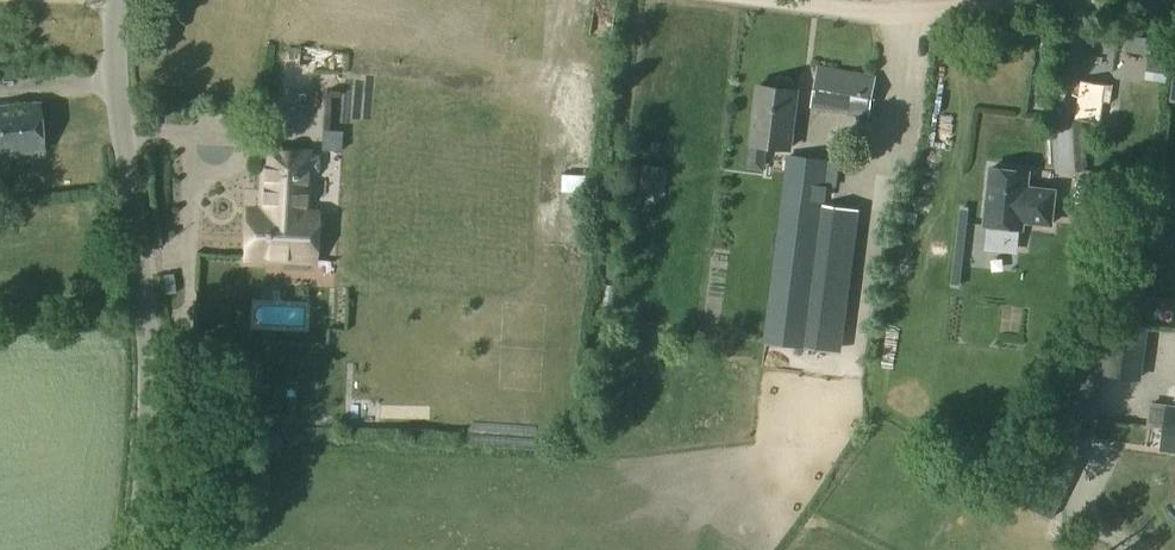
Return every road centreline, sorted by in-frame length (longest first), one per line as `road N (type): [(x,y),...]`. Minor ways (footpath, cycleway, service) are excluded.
road 1 (unclassified): [(138,549),(149,349),(116,91),(119,0)]
road 2 (track): [(1056,0),(928,14),(772,0)]

